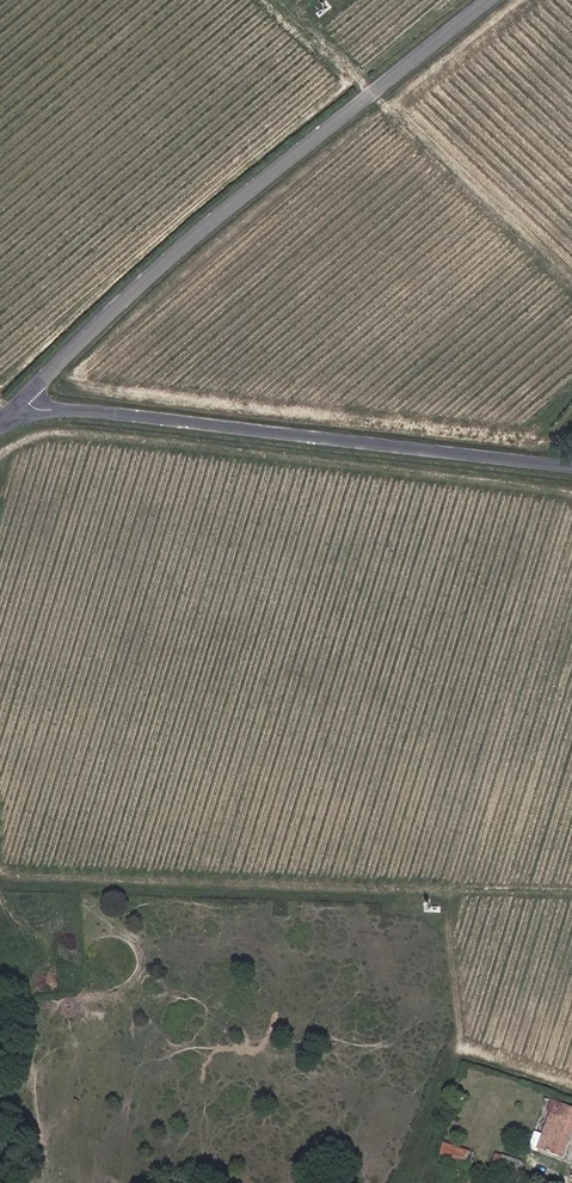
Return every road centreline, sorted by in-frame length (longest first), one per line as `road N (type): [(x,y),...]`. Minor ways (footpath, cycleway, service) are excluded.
road 1 (unclassified): [(23,398),(218,217),(491,0)]
road 2 (unclassified): [(23,398),(40,410),(571,465)]

